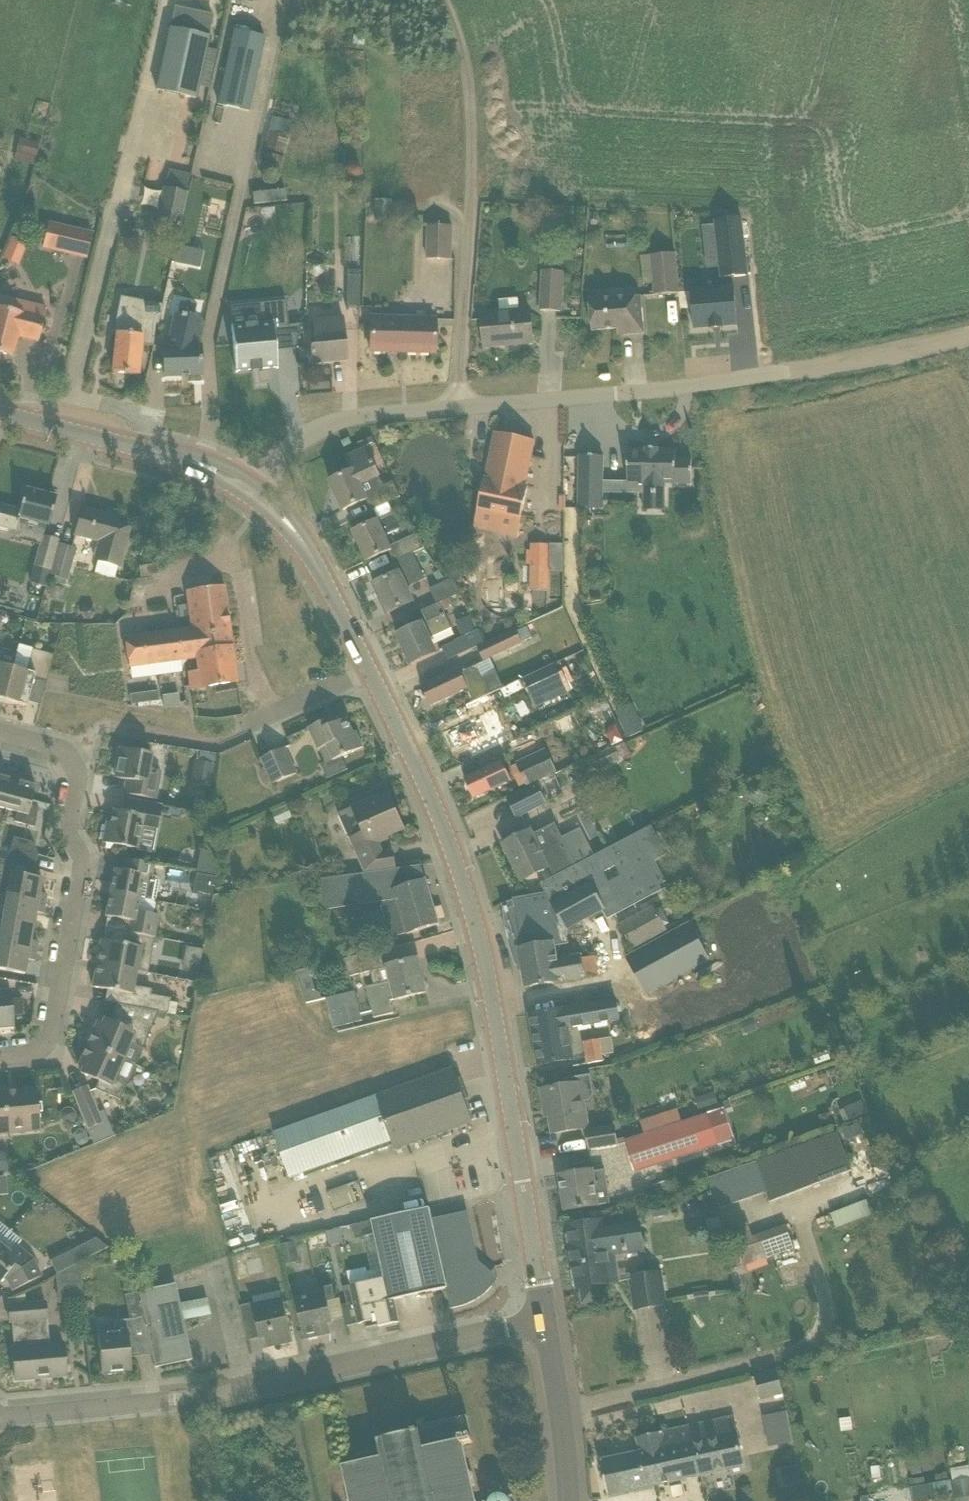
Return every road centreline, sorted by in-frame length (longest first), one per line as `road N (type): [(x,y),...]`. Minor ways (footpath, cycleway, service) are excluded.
road 1 (secondary): [(549,1321),(481,946),(442,820),(377,675)]
road 2 (residential): [(0,1412),(234,1394),(351,1358),(549,1321)]
road 3 (residential): [(0,1055),(31,1052),(50,1035),(85,859),(65,830),(80,759),(0,737)]
road 4 (unclassified): [(462,408),(470,258),(467,68),(444,0)]
road 5 (unclassified): [(462,408),(797,375)]
road 6 (unclassified): [(265,487),(320,428),(350,418),(462,408)]
road 7 (secondary): [(211,469),(0,413)]
road 8 (secondary): [(569,1500),(549,1321)]
road 9 (track): [(797,375),(968,337)]
road 10 (unclassified): [(228,751),(377,675)]
road 11 (secondary): [(377,675),(293,531)]

